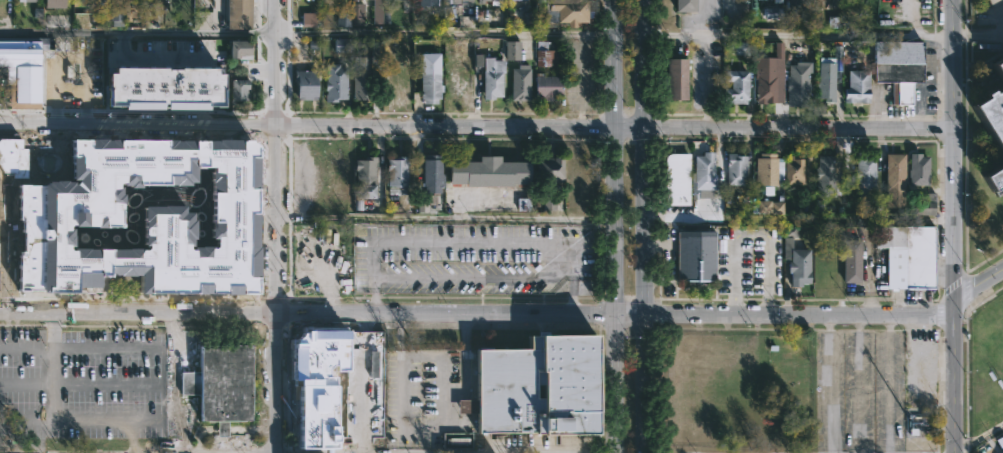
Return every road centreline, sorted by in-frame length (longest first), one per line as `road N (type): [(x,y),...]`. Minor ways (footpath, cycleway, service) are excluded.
road 1 (residential): [(610,316),(0,311)]
road 2 (residential): [(610,125),(0,123)]
road 3 (residential): [(275,452),(272,0)]
road 4 (secondary): [(642,452),(640,0)]
road 5 (secondary): [(611,0),(611,452)]
road 6 (residential): [(954,314),(642,316)]
road 7 (residential): [(952,130),(643,126)]
road 8 (tertiary): [(951,0),(954,296)]
road 9 (tertiary): [(954,452),(954,296)]

